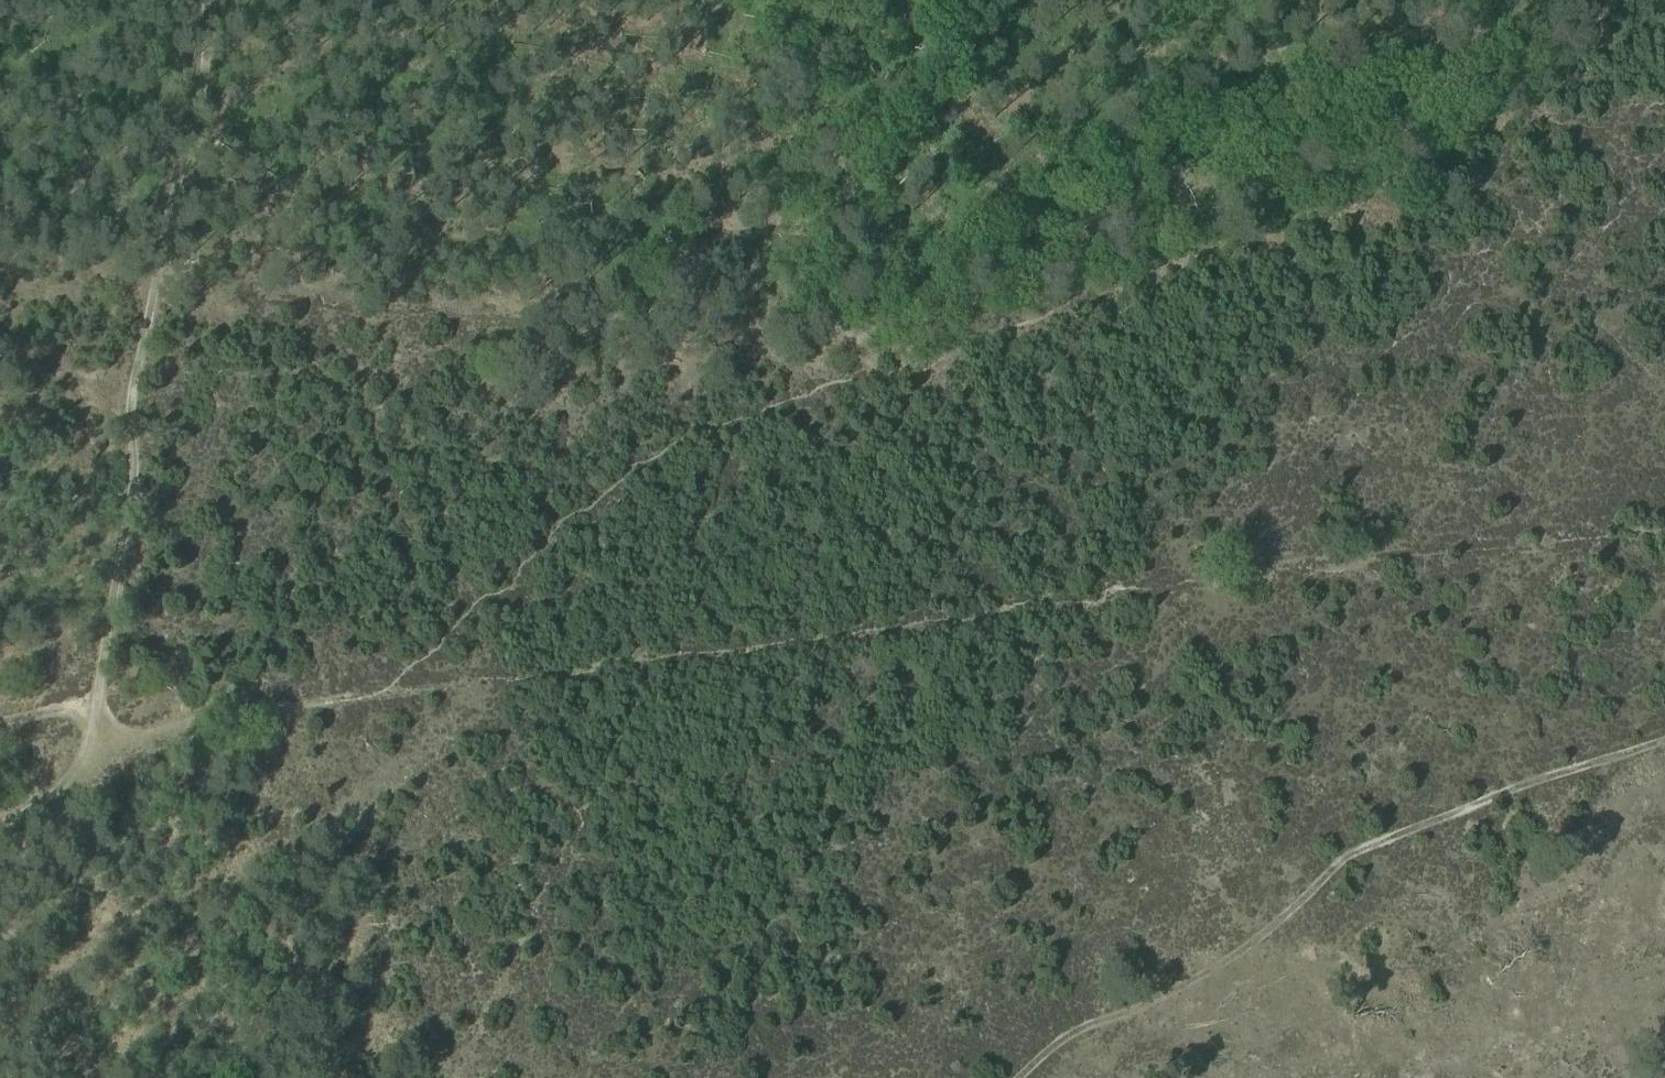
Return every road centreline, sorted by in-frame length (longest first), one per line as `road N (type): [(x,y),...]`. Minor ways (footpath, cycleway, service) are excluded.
road 1 (track): [(143,754),(102,667),(202,0)]
road 2 (track): [(1664,740),(1579,764),(1367,849),(1241,950),(1089,1025),(1016,1077)]
road 3 (track): [(0,830),(103,783),(143,754)]

